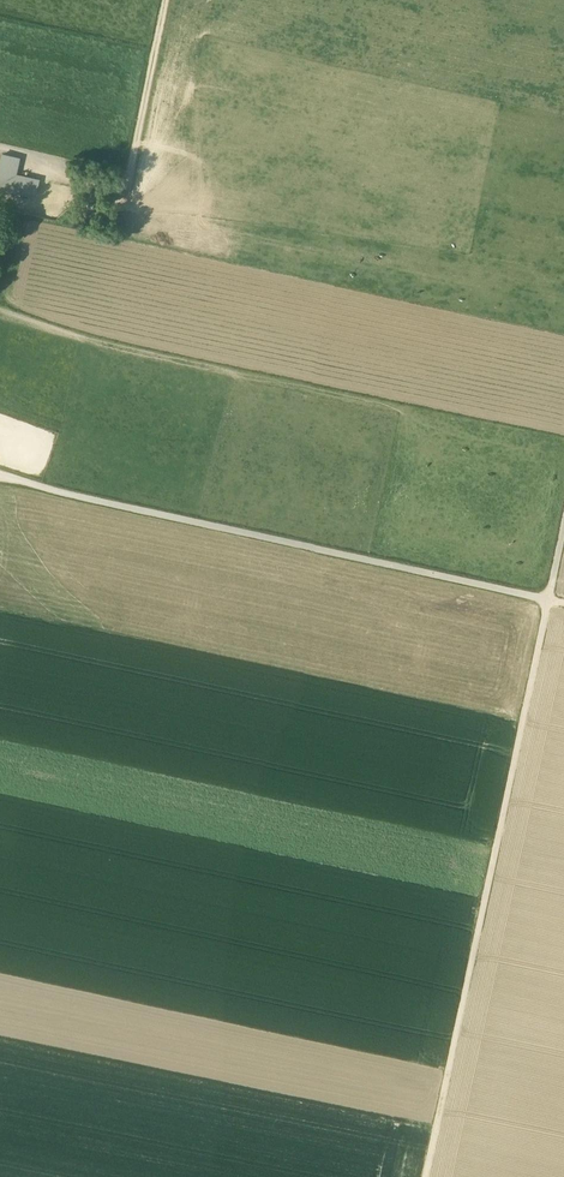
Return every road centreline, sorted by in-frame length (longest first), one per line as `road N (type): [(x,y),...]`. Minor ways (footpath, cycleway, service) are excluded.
road 1 (track): [(425,1176),(563,528)]
road 2 (track): [(563,605),(0,477)]
road 3 (track): [(20,223),(299,284)]
road 4 (track): [(563,341),(299,284)]
road 5 (track): [(165,0),(130,177)]

